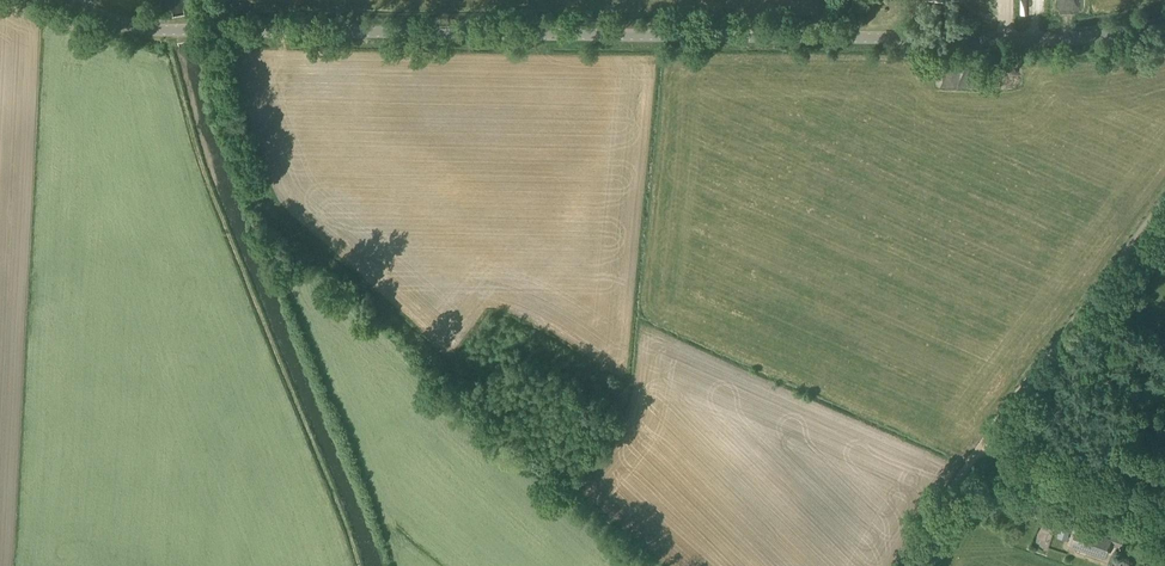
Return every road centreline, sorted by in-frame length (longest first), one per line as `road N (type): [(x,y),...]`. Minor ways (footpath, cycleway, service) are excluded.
road 1 (unclassified): [(194,33),(1039,41),(1164,23)]
road 2 (unclassified): [(974,455),(1164,201)]
road 3 (unclassified): [(1164,521),(974,455)]
road 4 (unclassified): [(194,33),(141,29),(61,0)]
road 5 (unclassified): [(904,565),(974,455)]

